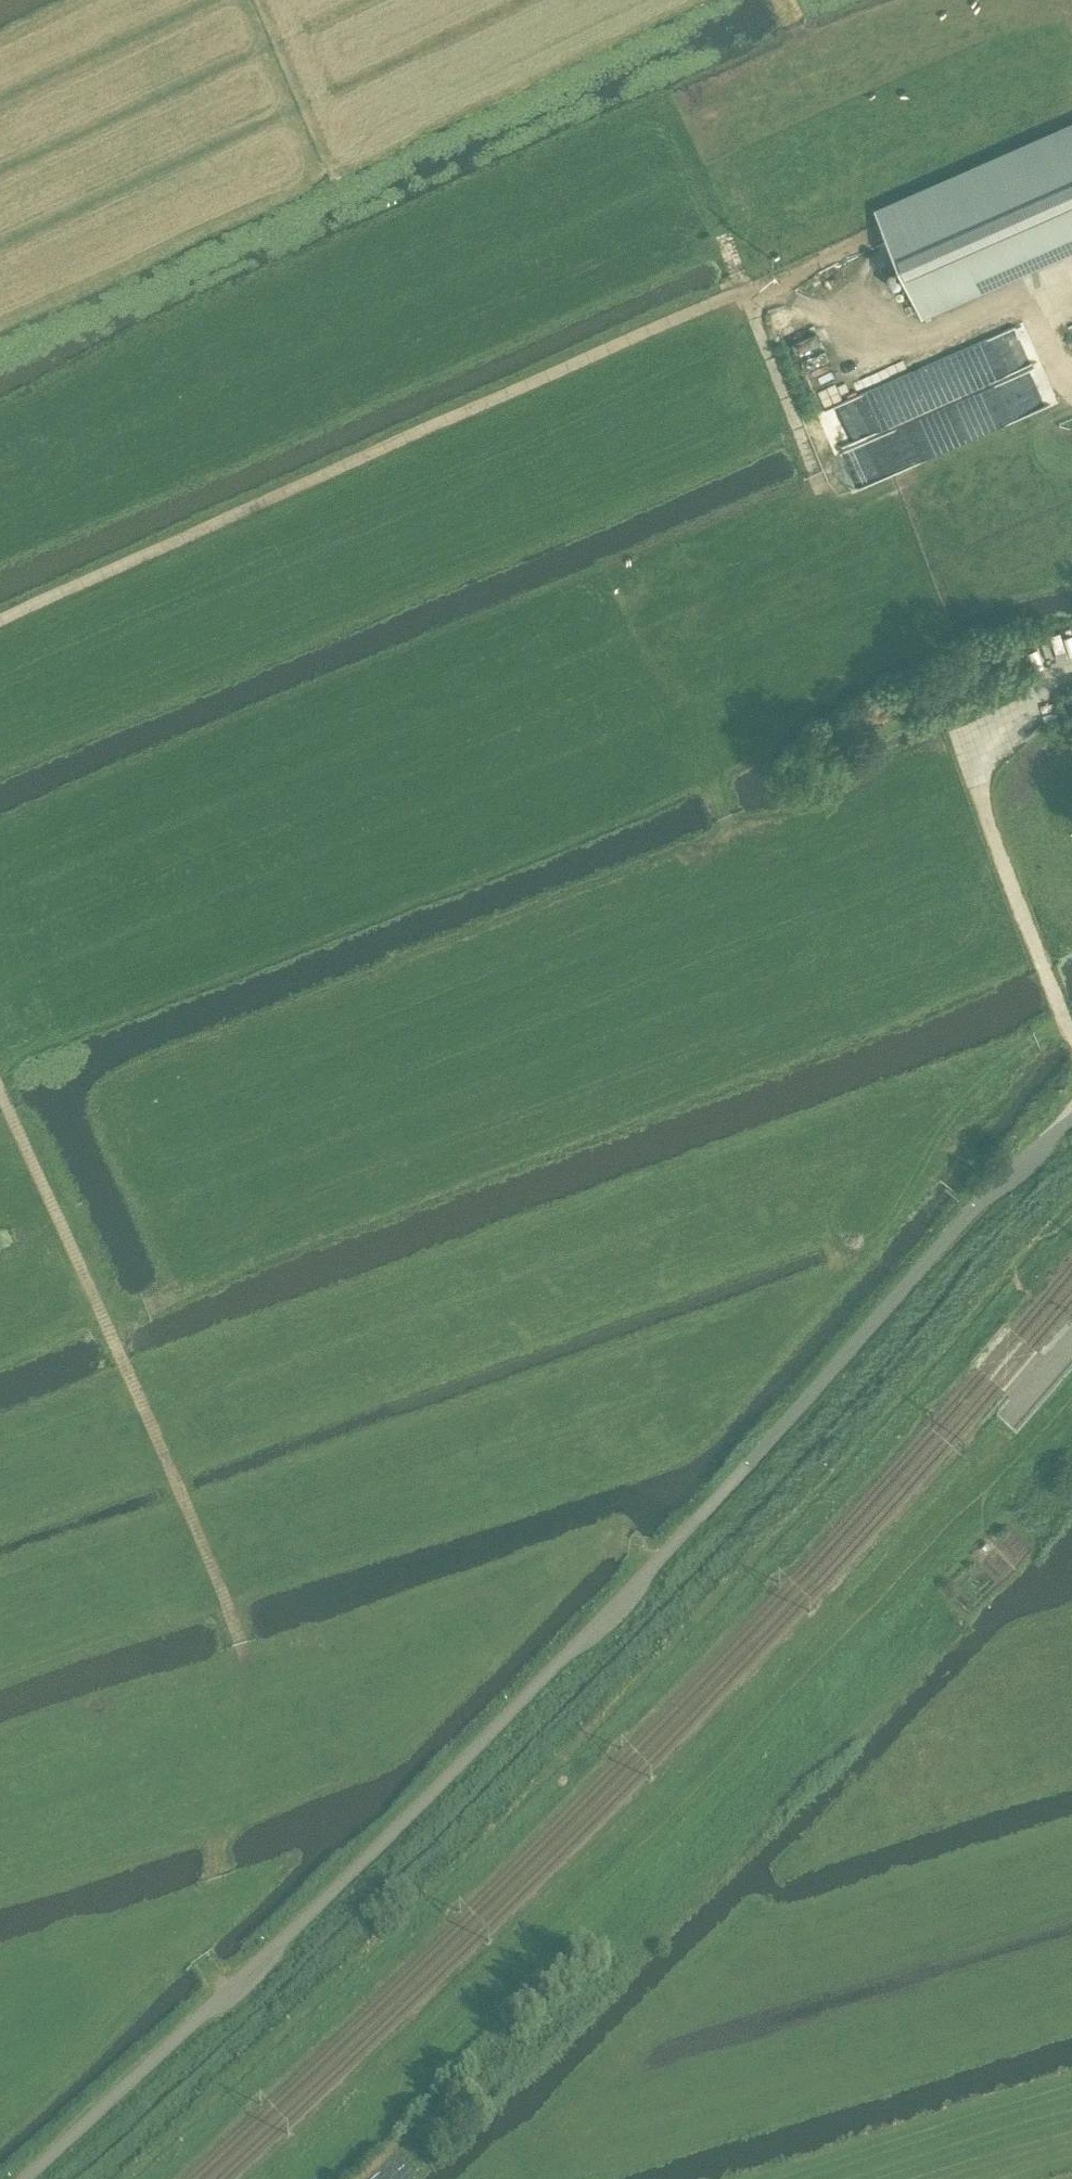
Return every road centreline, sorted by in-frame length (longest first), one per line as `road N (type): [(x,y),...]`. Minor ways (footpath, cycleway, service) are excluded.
road 1 (unclassified): [(26,2178),(386,1840),(691,1526),(1015,1166),(1071,1122)]
road 2 (track): [(1031,287),(905,338),(751,287),(0,617)]
road 3 (track): [(0,1091),(249,1666)]

